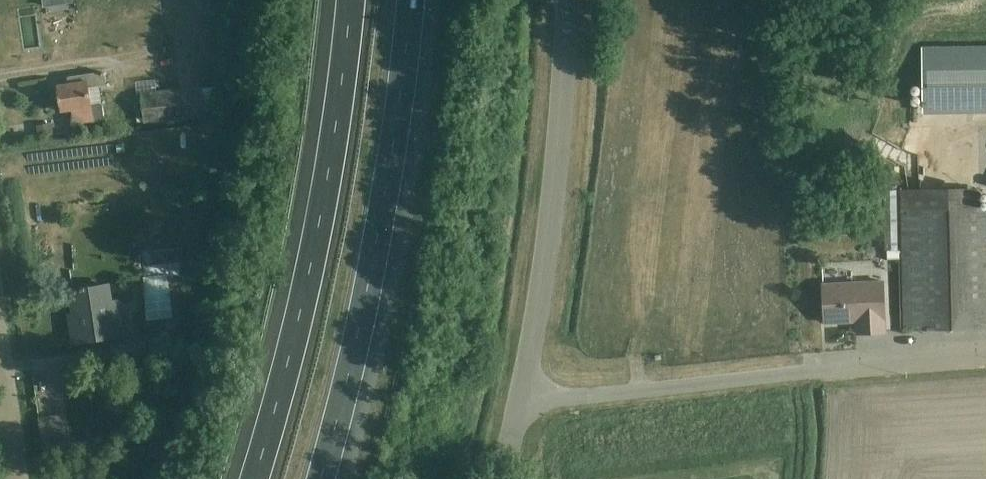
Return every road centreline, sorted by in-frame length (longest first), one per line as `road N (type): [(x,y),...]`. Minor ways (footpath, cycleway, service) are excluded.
road 1 (motorway): [(350,0),(318,235),(257,478)]
road 2 (motorway): [(318,478),(387,178),(411,0)]
road 3 (unclassified): [(522,402),(985,356)]
road 4 (unclassified): [(522,402),(555,239),(565,0)]
road 5 (unclassified): [(46,478),(0,256)]

